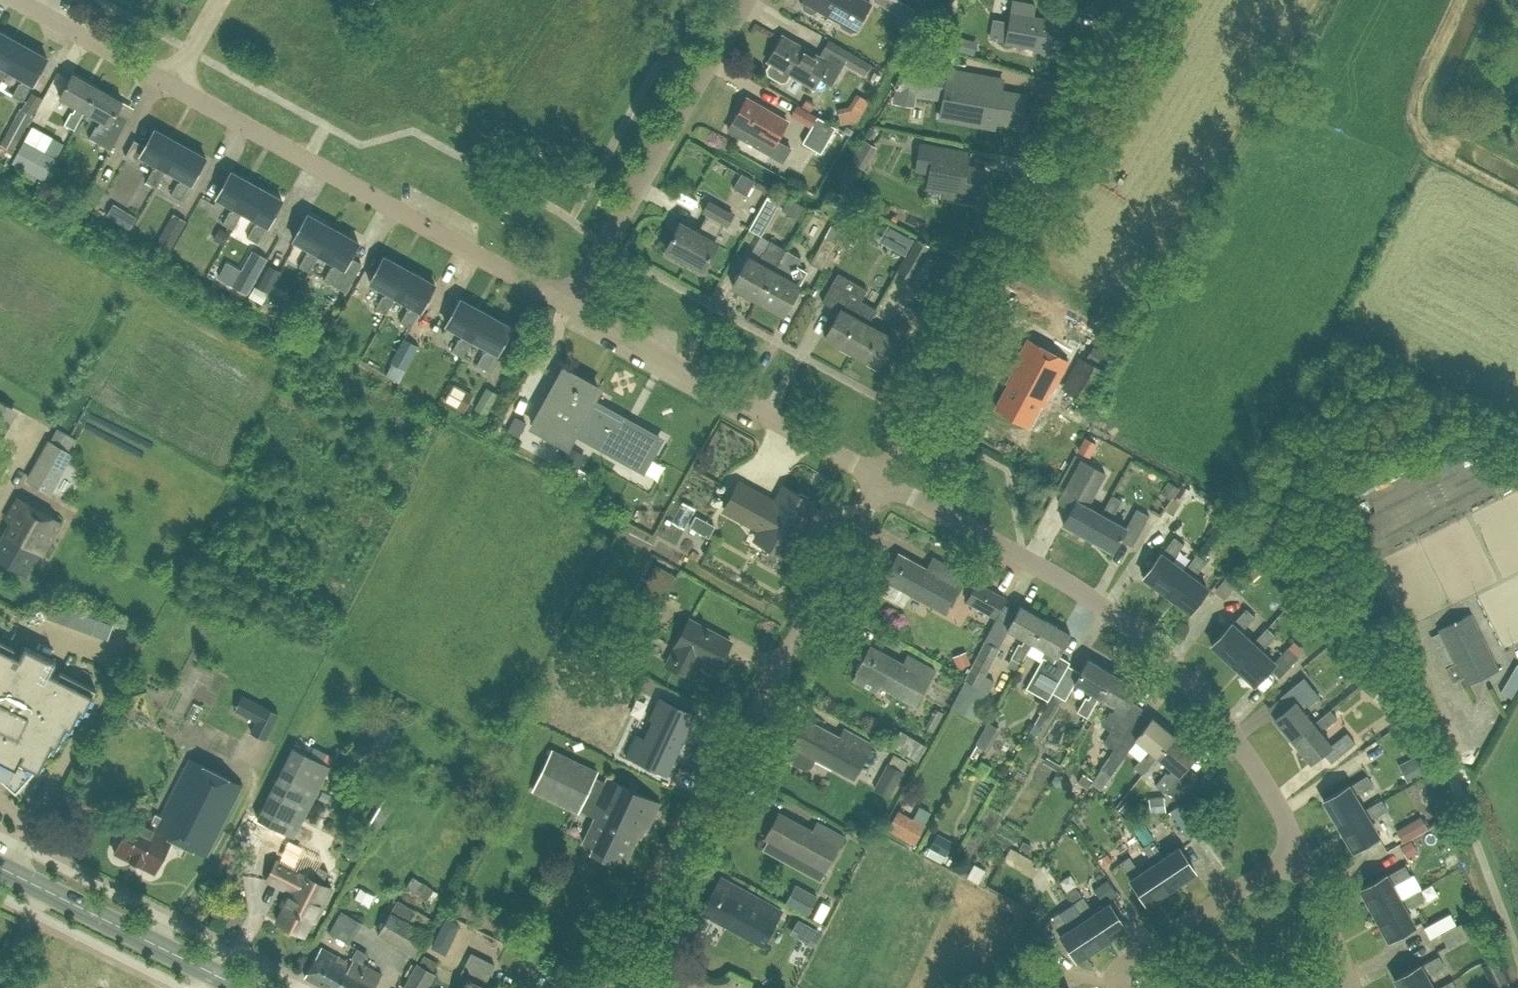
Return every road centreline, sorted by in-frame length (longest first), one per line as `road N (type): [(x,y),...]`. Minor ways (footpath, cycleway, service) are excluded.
road 1 (residential): [(569,305),(19,0)]
road 2 (residential): [(1301,855),(1248,753),(1180,672),(1126,624),(1068,583),(880,480)]
road 3 (residential): [(605,987),(880,480)]
road 4 (residential): [(880,480),(1145,0)]
road 5 (residential): [(880,480),(569,305)]
road 6 (residential): [(569,305),(744,0)]
road 7 (secondary): [(244,987),(0,866)]
road 8 (residential): [(1301,855),(1119,966),(1118,987)]
road 9 (residential): [(1351,984),(1301,855)]

